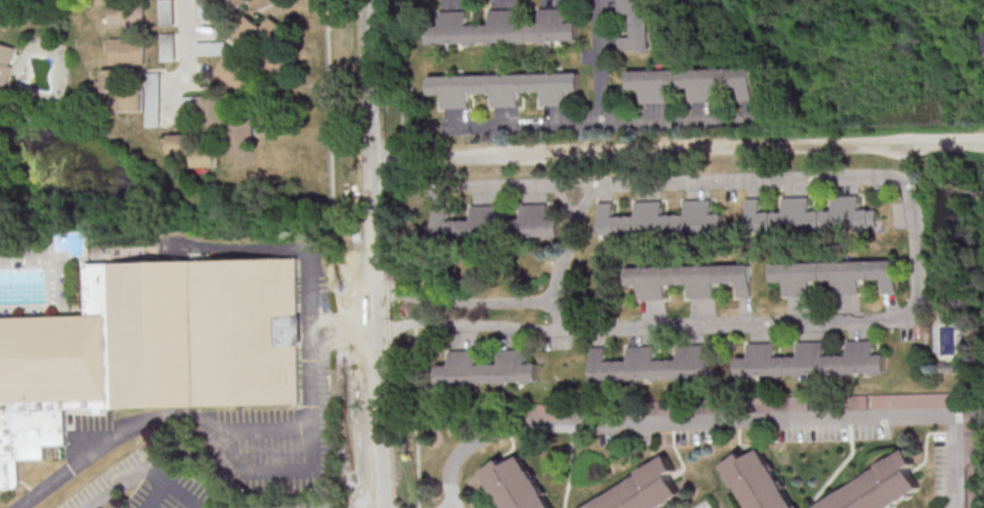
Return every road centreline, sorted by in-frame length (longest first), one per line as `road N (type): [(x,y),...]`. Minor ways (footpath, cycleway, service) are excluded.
road 1 (residential): [(983,142),(371,163)]
road 2 (residential): [(367,0),(382,507)]
road 3 (residential): [(173,127),(184,0)]

